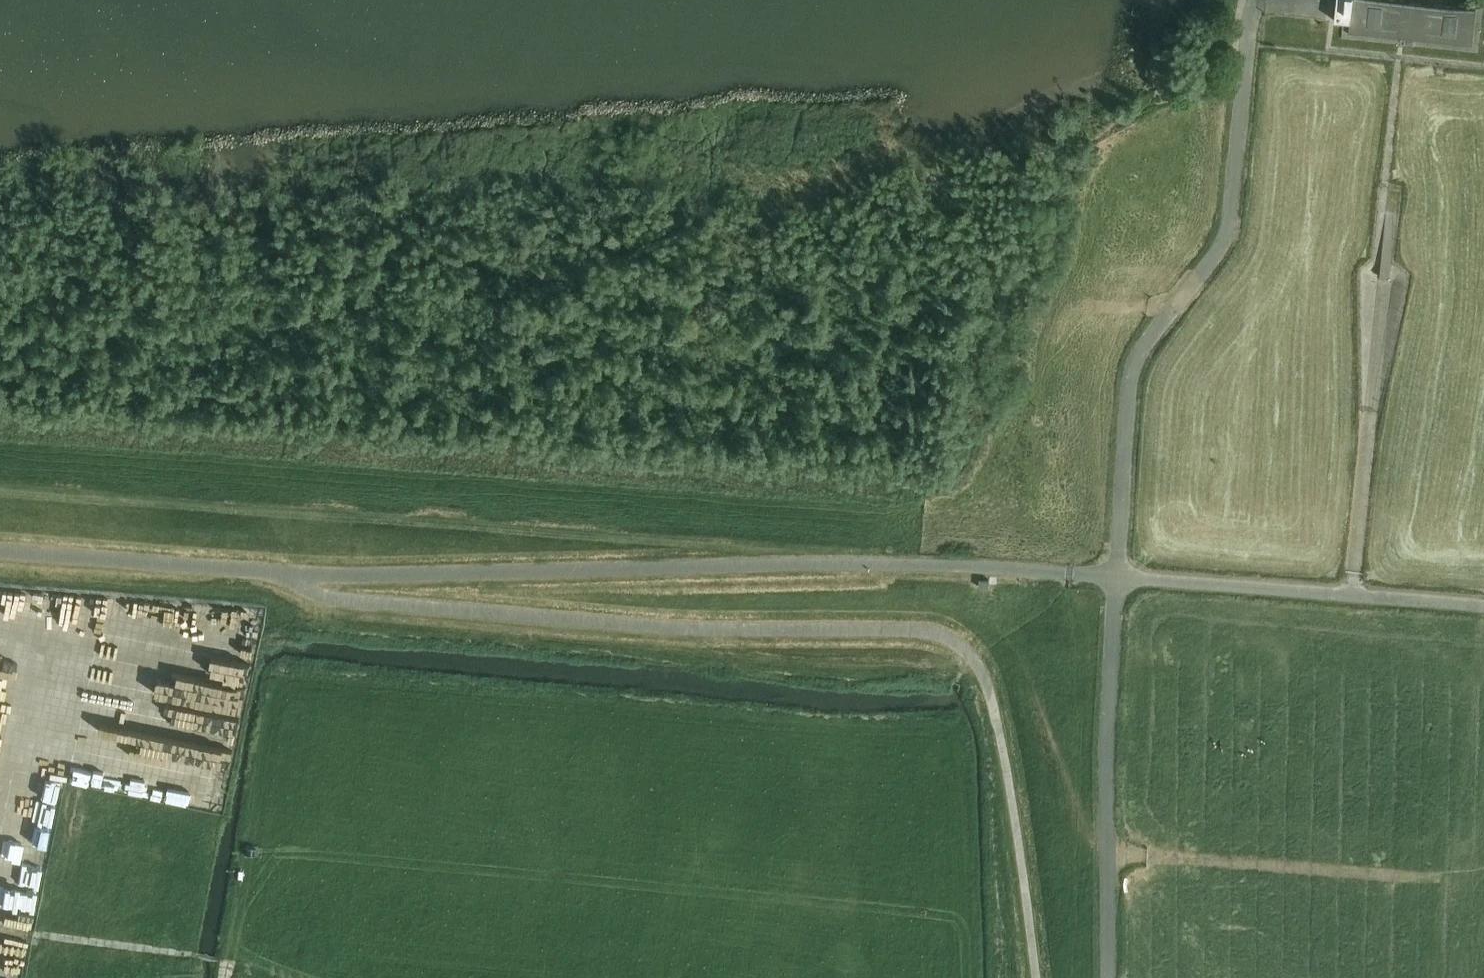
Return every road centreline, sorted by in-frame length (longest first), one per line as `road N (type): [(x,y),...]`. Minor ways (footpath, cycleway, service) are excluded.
road 1 (track): [(951,565),(0,492)]
road 2 (track): [(1110,854),(1483,871)]

